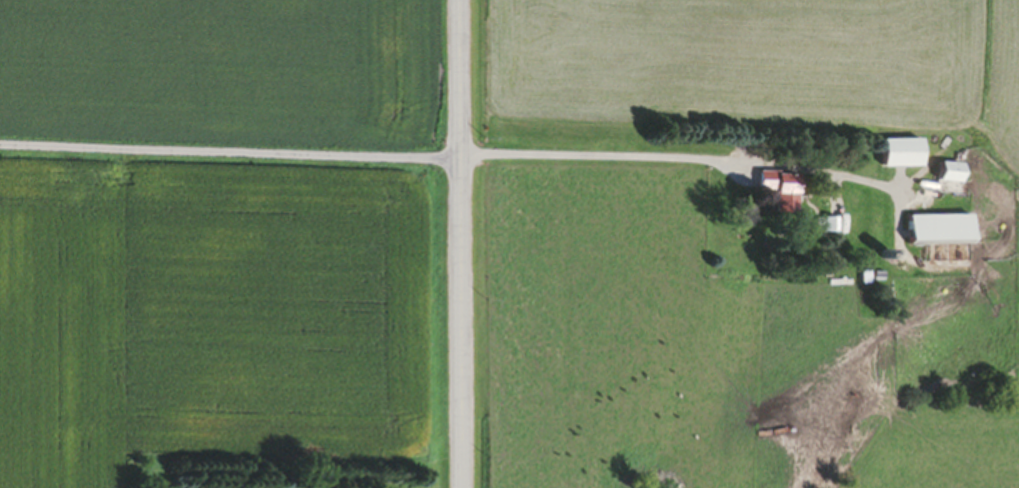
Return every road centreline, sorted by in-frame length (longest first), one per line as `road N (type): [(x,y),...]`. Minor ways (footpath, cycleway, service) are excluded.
road 1 (tertiary): [(461,487),(458,0)]
road 2 (residential): [(459,161),(0,146)]

